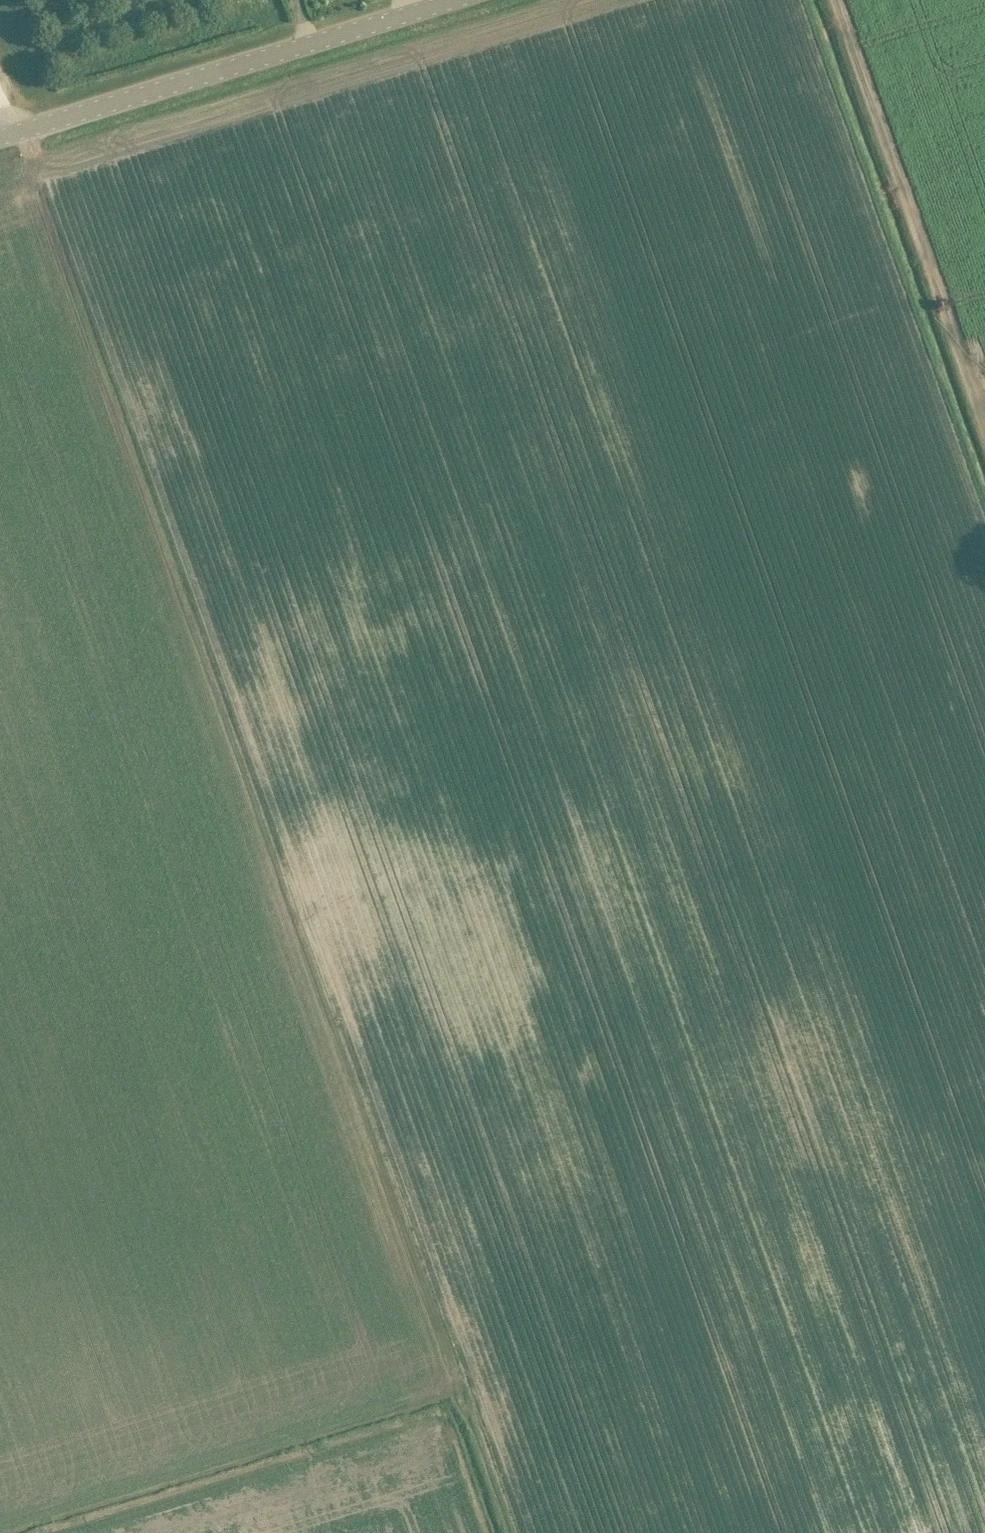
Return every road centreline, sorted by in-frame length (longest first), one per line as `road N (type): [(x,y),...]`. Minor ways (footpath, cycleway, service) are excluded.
road 1 (track): [(505,1532),(19,133)]
road 2 (track): [(19,1532),(458,1397)]
road 3 (unclassified): [(19,133),(457,0)]

